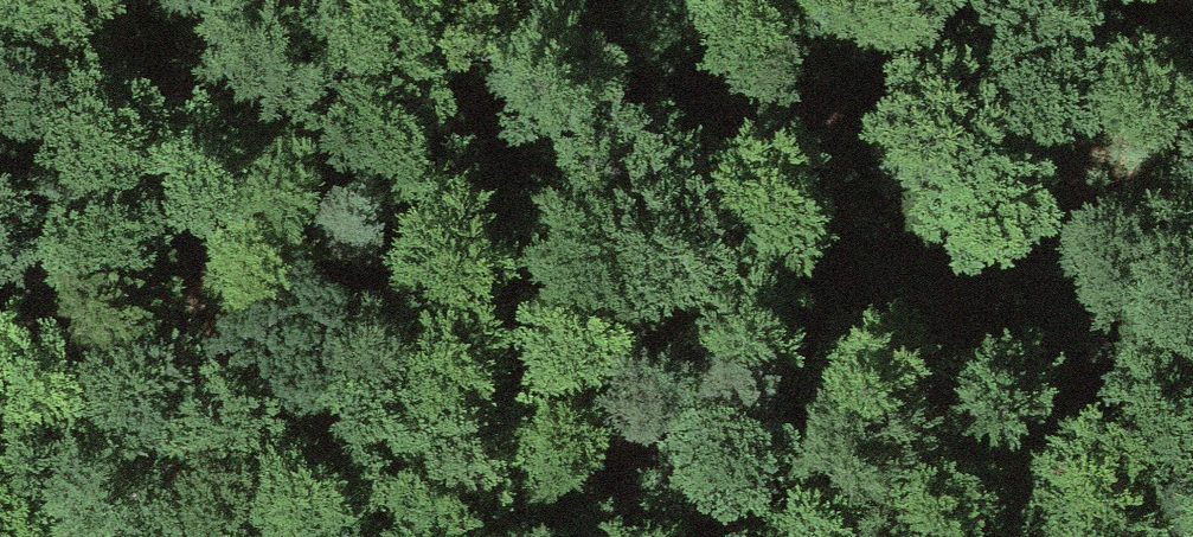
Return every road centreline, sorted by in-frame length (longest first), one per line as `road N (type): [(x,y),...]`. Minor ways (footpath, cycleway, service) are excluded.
road 1 (track): [(1192,188),(1032,220),(124,331)]
road 2 (track): [(118,536),(570,472),(810,485),(1104,536)]
road 3 (track): [(485,484),(247,369),(0,297)]

